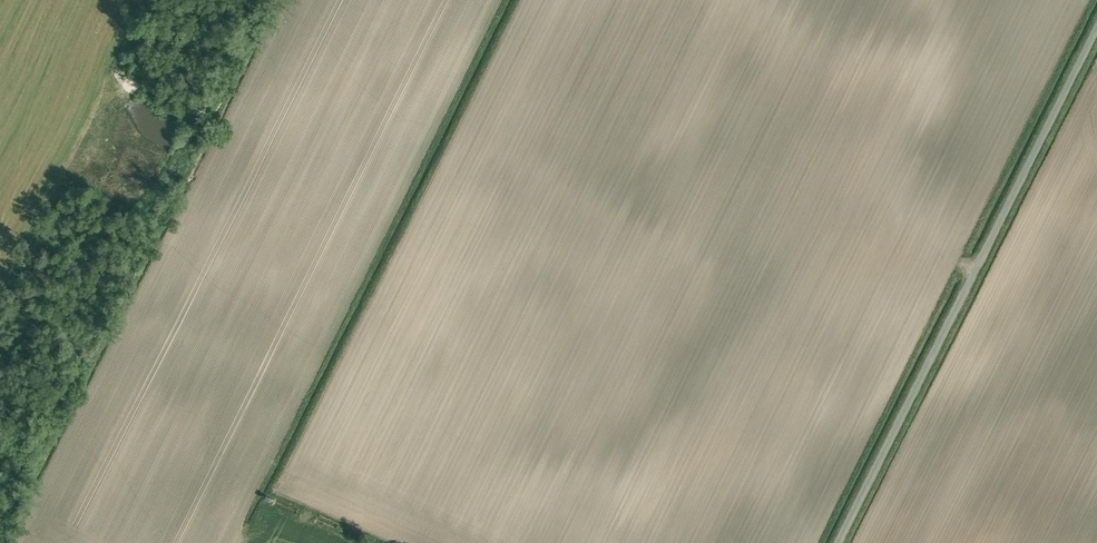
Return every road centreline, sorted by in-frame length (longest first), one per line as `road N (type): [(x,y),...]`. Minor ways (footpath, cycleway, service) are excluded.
road 1 (unclassified): [(1096,32),(838,542)]

